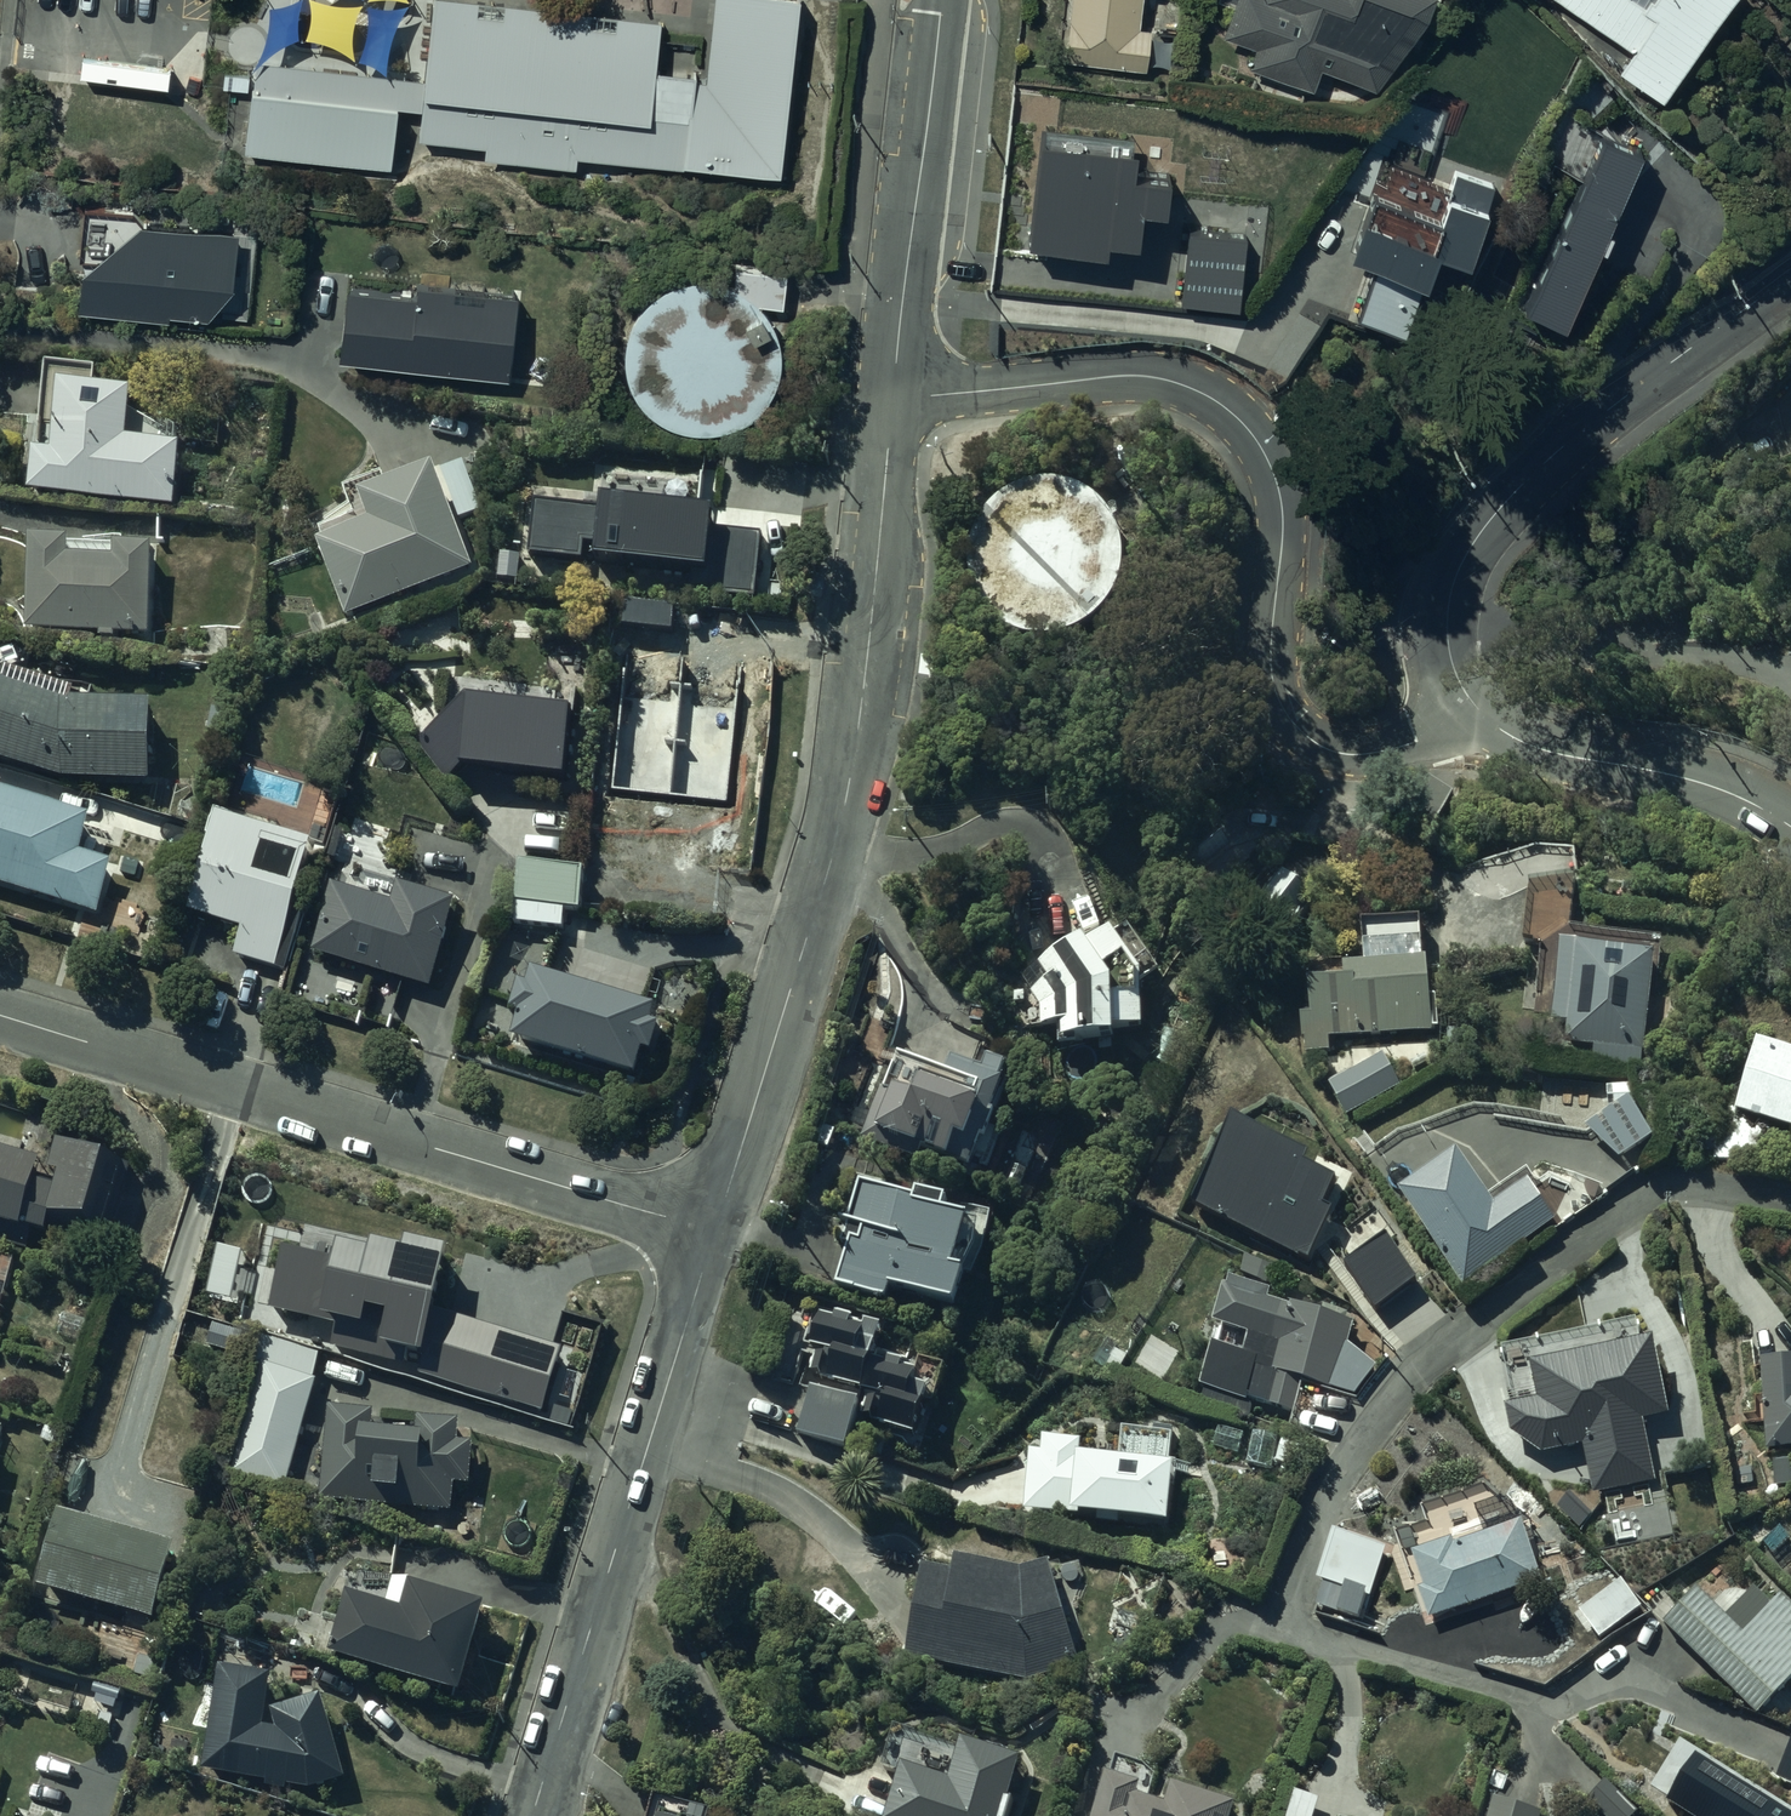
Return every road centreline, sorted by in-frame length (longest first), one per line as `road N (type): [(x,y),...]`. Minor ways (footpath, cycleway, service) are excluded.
road 1 (residential): [(891,401),(1137,376),(1206,395),(1259,440),(1284,501),(1270,659),(1287,713),(1335,751),(1364,755),(1394,749),(1464,703)]
road 2 (unclassified): [(891,401),(865,682),(843,812),(713,1232)]
road 3 (residential): [(713,1232),(0,1017)]
road 4 (unclassified): [(713,1232),(534,1815)]
road 5 (unclassified): [(1790,278),(1564,445),(1457,556),(1434,624),(1443,673),(1464,703)]
road 6 (unclassified): [(939,0),(891,401)]
road 7 (unclassified): [(1464,703),(1498,734),(1571,757),(1702,783),(1790,827)]

